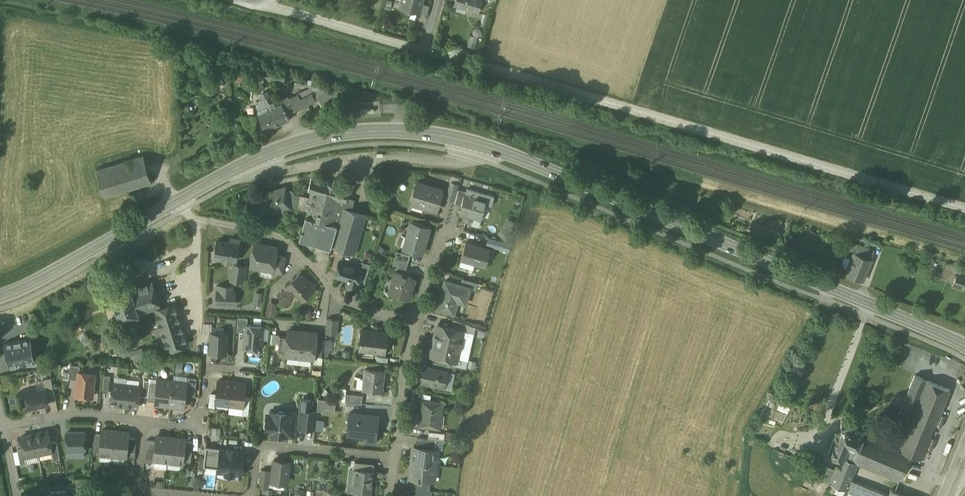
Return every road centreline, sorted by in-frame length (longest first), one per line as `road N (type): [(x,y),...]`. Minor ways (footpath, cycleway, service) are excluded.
road 1 (secondary): [(964,344),(547,168),(456,138),(399,130),(302,140),(180,197)]
road 2 (unclassified): [(964,205),(424,48)]
road 3 (residential): [(180,197),(198,220),(278,233),(352,304),(416,316)]
road 4 (secondary): [(180,197),(0,295)]
road 5 (residential): [(250,495),(264,443),(395,460)]
road 6 (unclassified): [(424,48),(262,0)]
road 7 (residential): [(416,316),(395,460)]
road 8 (residential): [(144,420),(84,414),(3,427)]
road 9 (residential): [(236,370),(205,368),(203,414),(191,424),(144,420)]
road 10 (residential): [(144,420),(137,477),(145,489),(208,495)]

